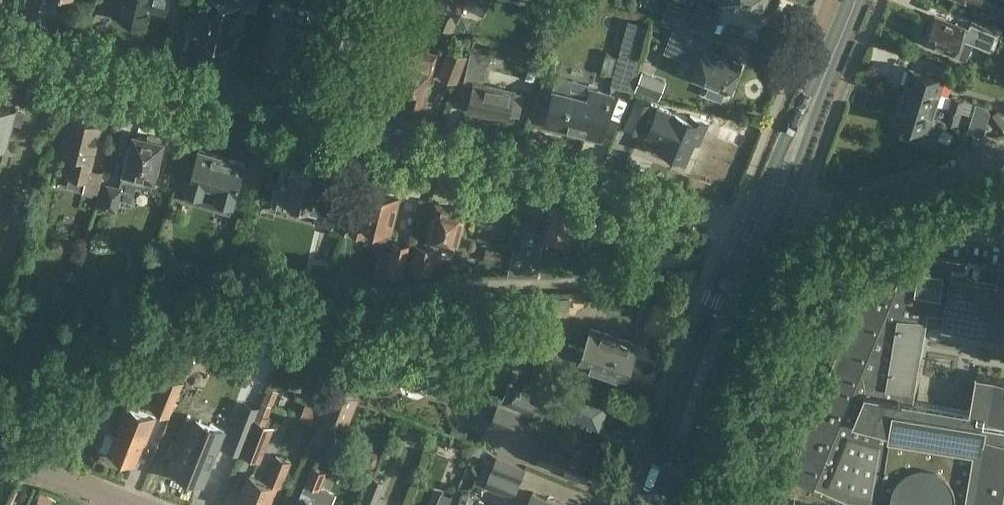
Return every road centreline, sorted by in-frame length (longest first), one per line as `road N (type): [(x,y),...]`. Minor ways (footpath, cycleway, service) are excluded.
road 1 (residential): [(761,223),(320,110)]
road 2 (residential): [(320,110),(0,33)]
road 3 (secondary): [(650,483),(761,223)]
road 4 (residential): [(761,223),(1003,152)]
road 5 (secondary): [(761,223),(853,0)]
road 6 (residential): [(120,502),(0,456)]

